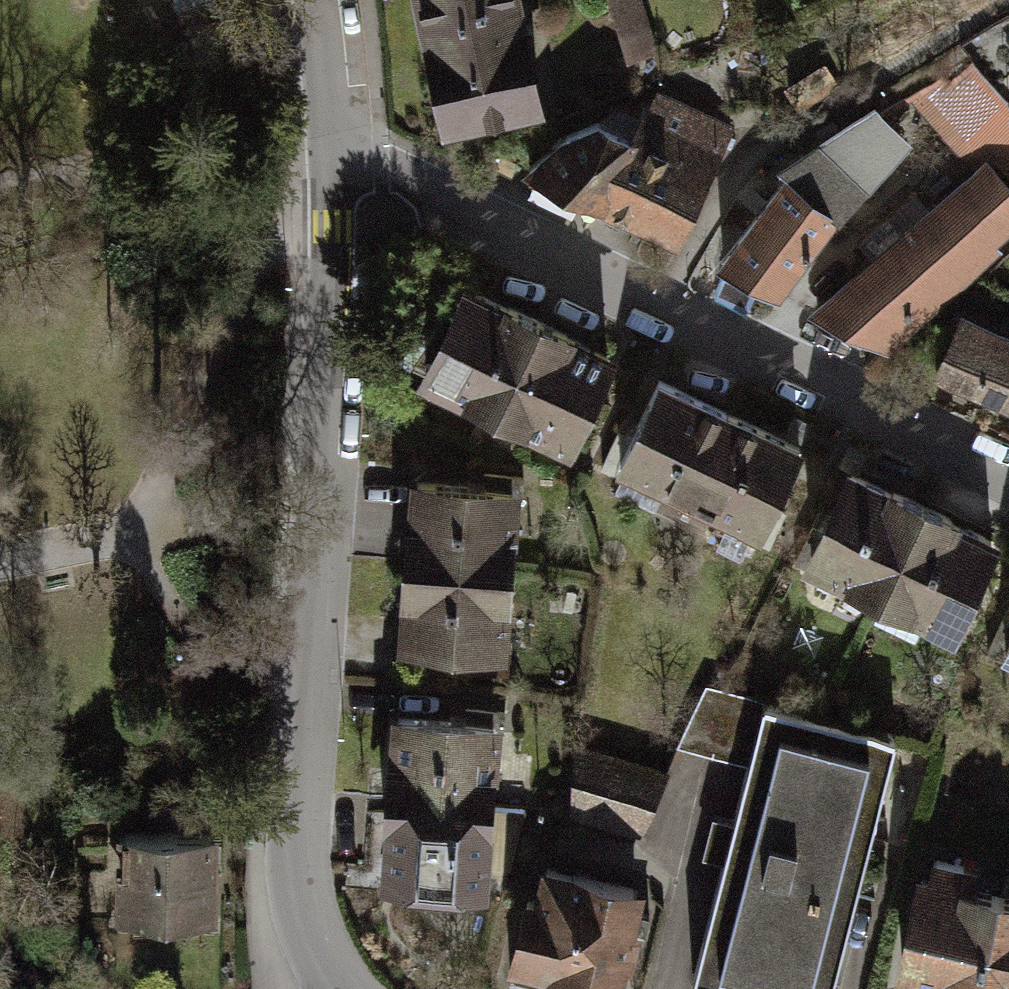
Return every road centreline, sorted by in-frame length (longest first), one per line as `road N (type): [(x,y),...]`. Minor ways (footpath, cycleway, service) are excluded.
road 1 (residential): [(340,187),(296,884),(305,951),(334,988)]
road 2 (residential): [(1008,475),(680,315),(408,197),(340,187)]
road 3 (residential): [(324,0),(340,187)]

